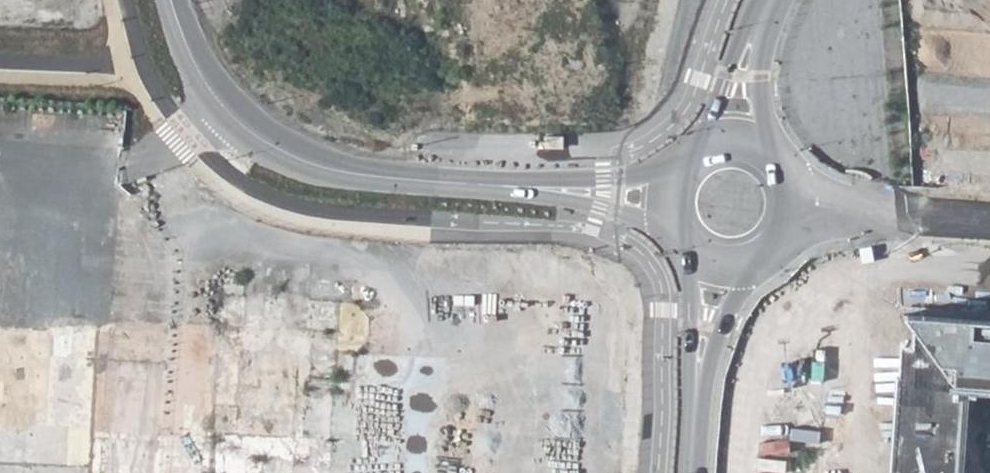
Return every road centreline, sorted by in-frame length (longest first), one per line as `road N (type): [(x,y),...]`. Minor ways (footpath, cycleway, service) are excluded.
road 1 (primary): [(691,472),(700,359),(695,287),(671,242),(638,218),(514,191),(344,172),(283,152),(221,99),(197,66),(172,0)]
road 2 (secondary): [(804,472),(810,324),(763,108)]

